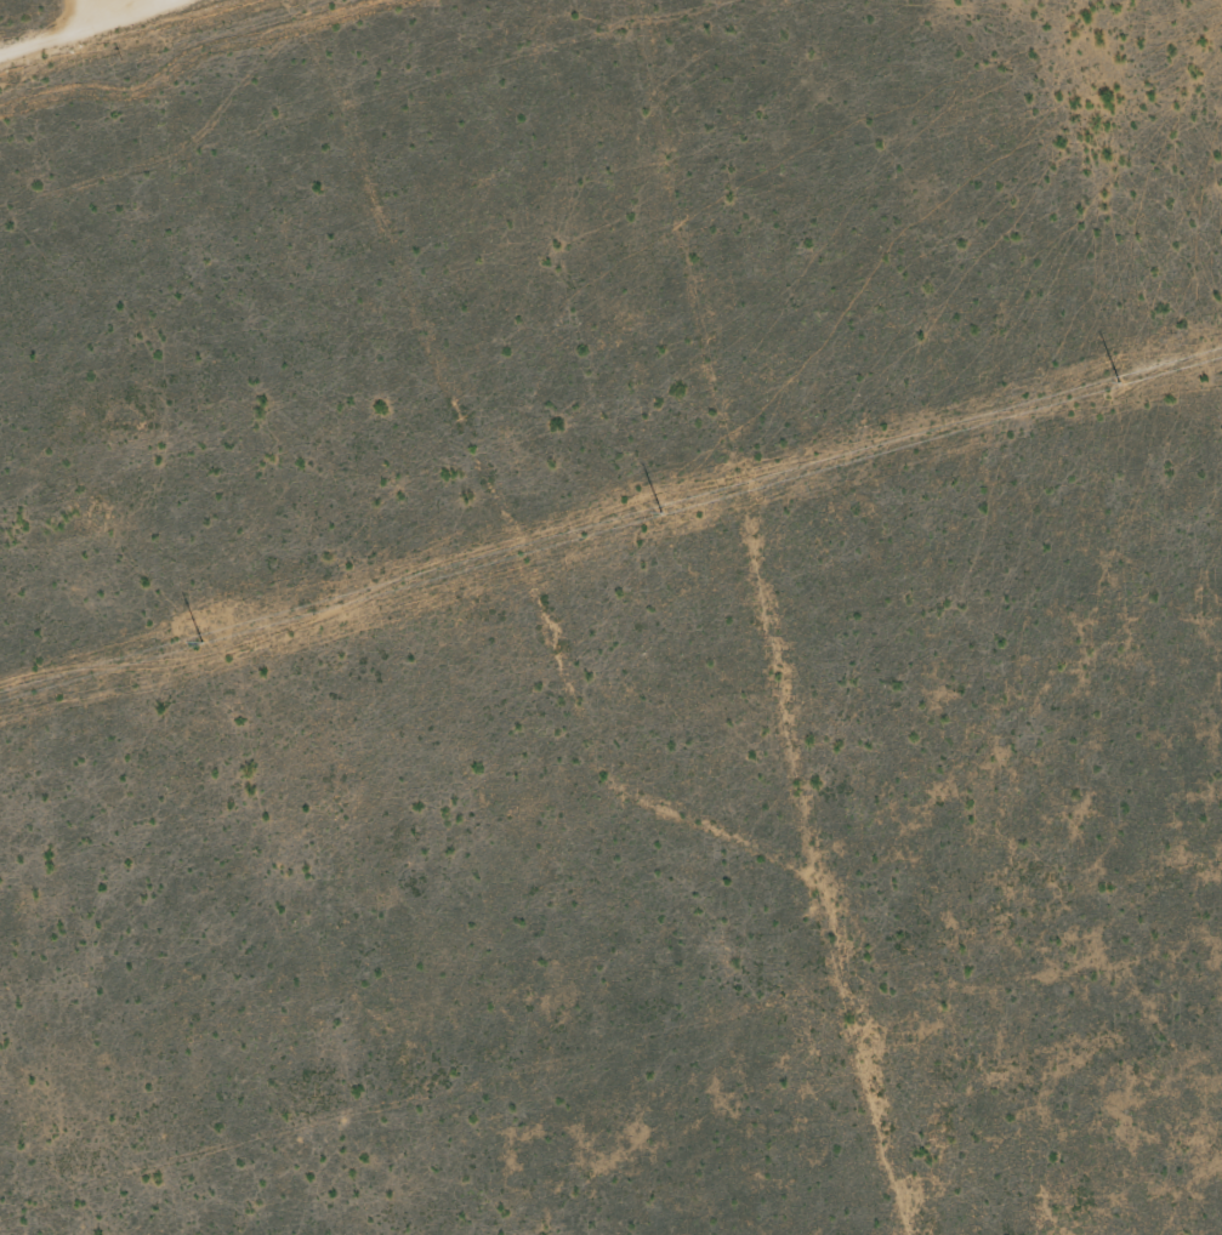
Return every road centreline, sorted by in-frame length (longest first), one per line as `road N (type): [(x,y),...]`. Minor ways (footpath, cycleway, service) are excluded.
road 1 (residential): [(0,52),(182,0)]

